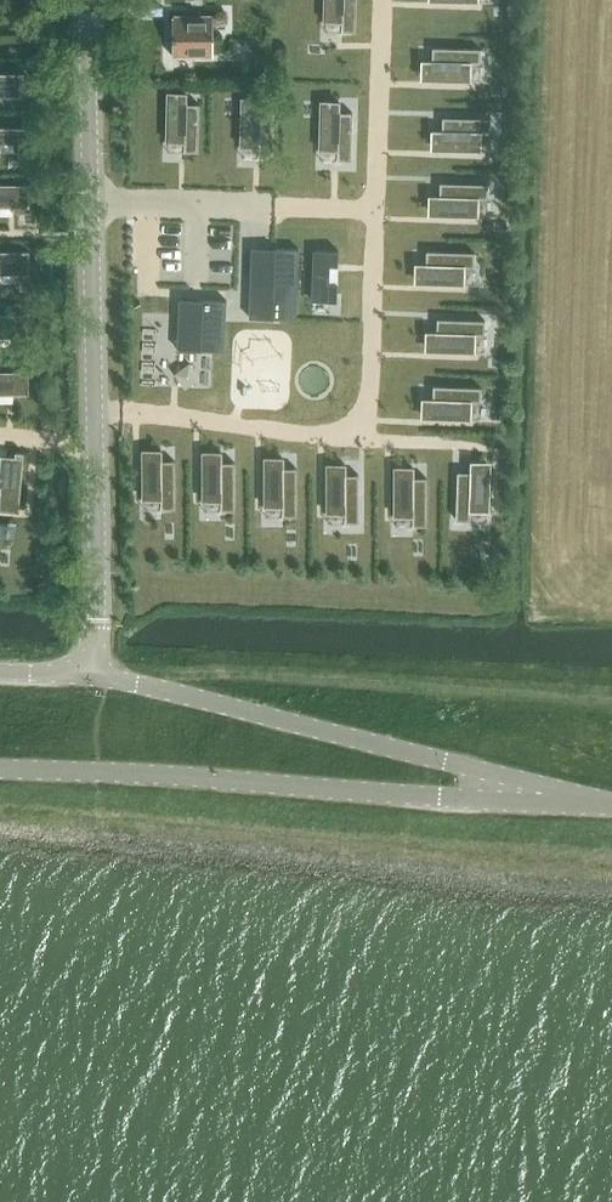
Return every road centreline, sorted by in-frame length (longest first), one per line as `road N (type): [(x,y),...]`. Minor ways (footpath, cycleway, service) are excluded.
road 1 (tertiary): [(91,672),(86,0)]
road 2 (tertiary): [(0,763),(568,801)]
road 3 (tertiary): [(568,801),(460,759),(91,672)]

